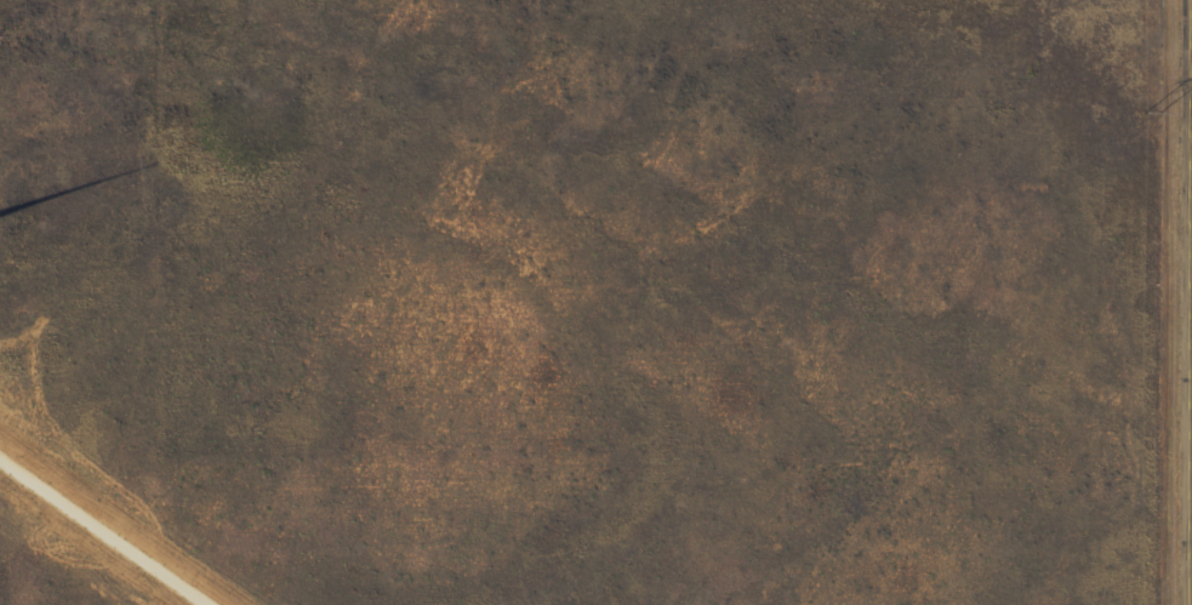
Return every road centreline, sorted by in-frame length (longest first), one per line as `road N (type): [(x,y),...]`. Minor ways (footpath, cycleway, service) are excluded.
road 1 (secondary): [(1187,604),(1188,0)]

